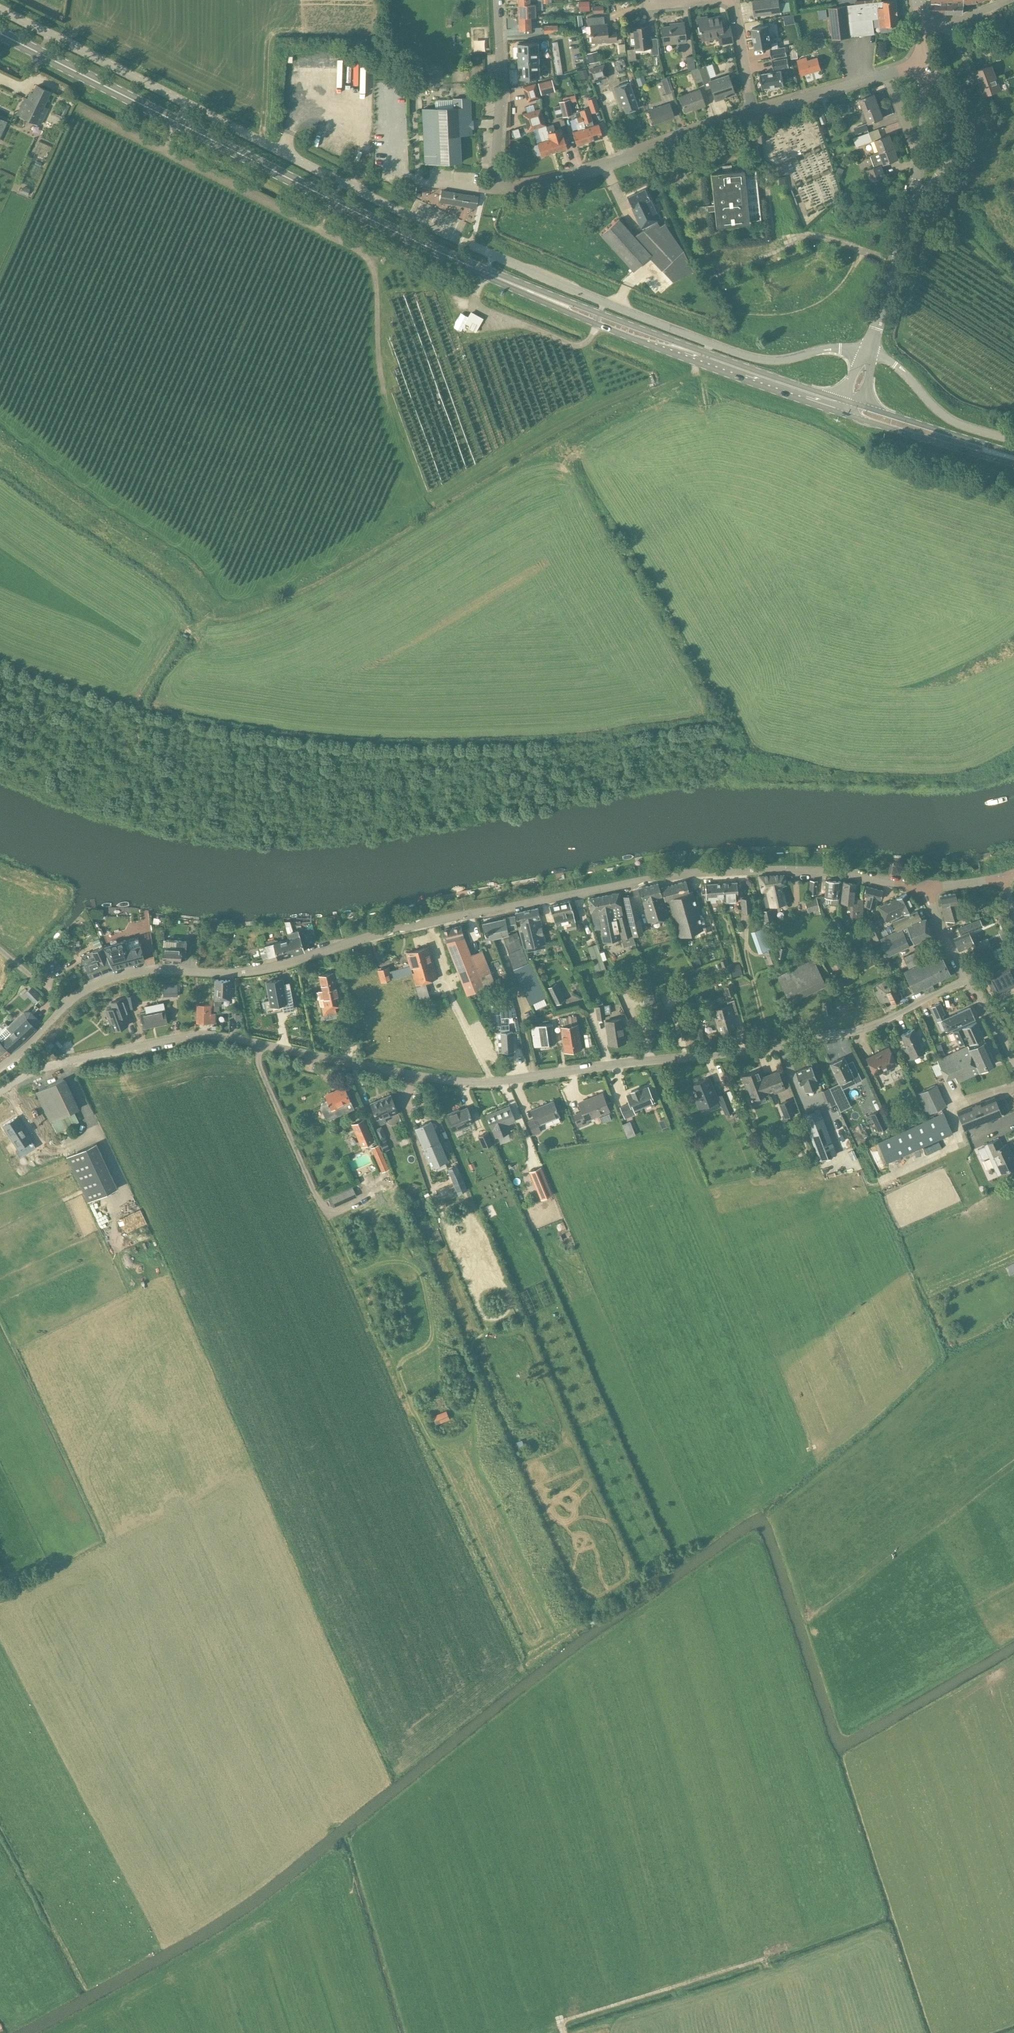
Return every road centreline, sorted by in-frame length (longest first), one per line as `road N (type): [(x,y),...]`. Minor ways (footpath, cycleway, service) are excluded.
road 1 (residential): [(0,1093),(45,1067),(199,1036),(493,1082),(837,1035),(968,979)]
road 2 (residential): [(0,1068),(73,999),(134,972),(243,973),(405,927),(694,873),(795,870),(922,886)]
road 3 (unclassified): [(869,351),(835,347),(769,361),(711,345),(324,176),(0,11)]
road 4 (primary): [(485,272),(0,33)]
road 5 (primary): [(485,272),(652,346),(845,415)]
road 6 (primary): [(843,399),(485,272)]
road 7 (track): [(342,1857),(285,1904),(64,2032)]
road 8 (residential): [(495,187),(573,177),(755,110)]
road 9 (residential): [(495,187),(493,0)]
road 10 (unclassified): [(905,218),(953,143),(951,109),(925,62)]
road 11 (primary): [(845,415),(1013,461)]
road 12 (unclassified): [(1013,439),(946,418),(897,365),(869,351)]
road 13 (primary): [(1013,457),(859,404)]
road 14 (unclassified): [(869,351),(905,218)]
road 15 (residential): [(755,110),(887,73)]

